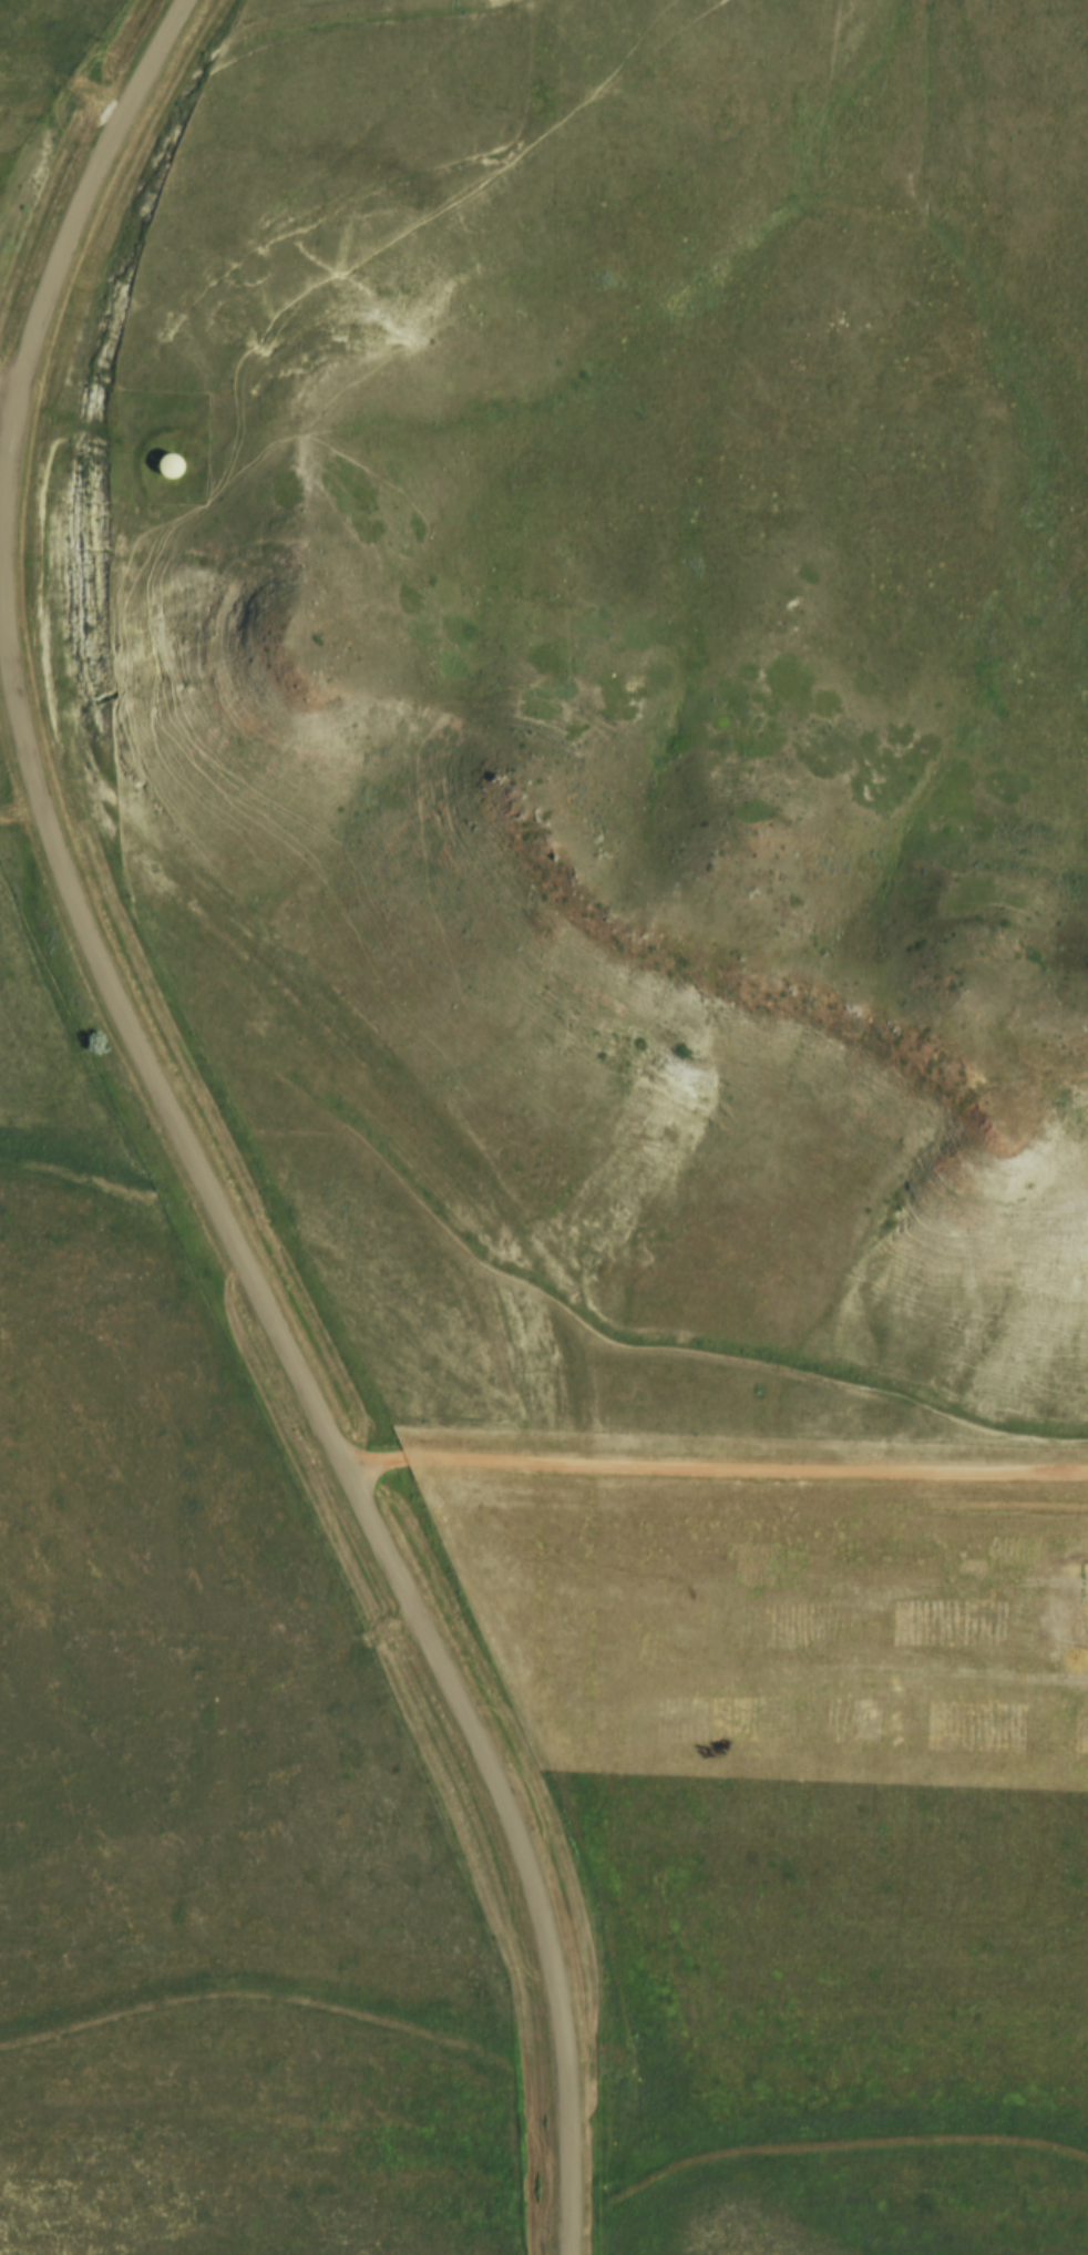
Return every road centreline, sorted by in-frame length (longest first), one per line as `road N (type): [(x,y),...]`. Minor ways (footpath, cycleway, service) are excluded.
road 1 (tertiary): [(179,0),(116,107),(18,370),(4,532),(10,680),(47,850),(95,970),(340,1462)]
road 2 (tertiary): [(340,1462),(486,1763),(531,1879),(557,1991),(567,2254)]

